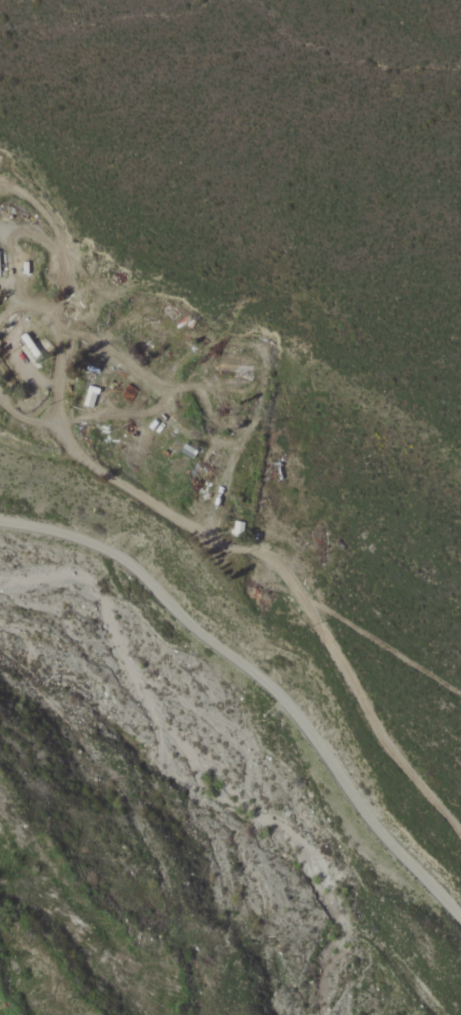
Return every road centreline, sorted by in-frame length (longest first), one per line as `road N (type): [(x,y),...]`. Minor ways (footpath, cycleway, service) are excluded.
road 1 (residential): [(0,398),(247,556),(300,600),(404,764),(460,826)]
road 2 (residential): [(0,523),(78,538),(136,565),(203,632),(274,686),(371,817),(460,914)]

